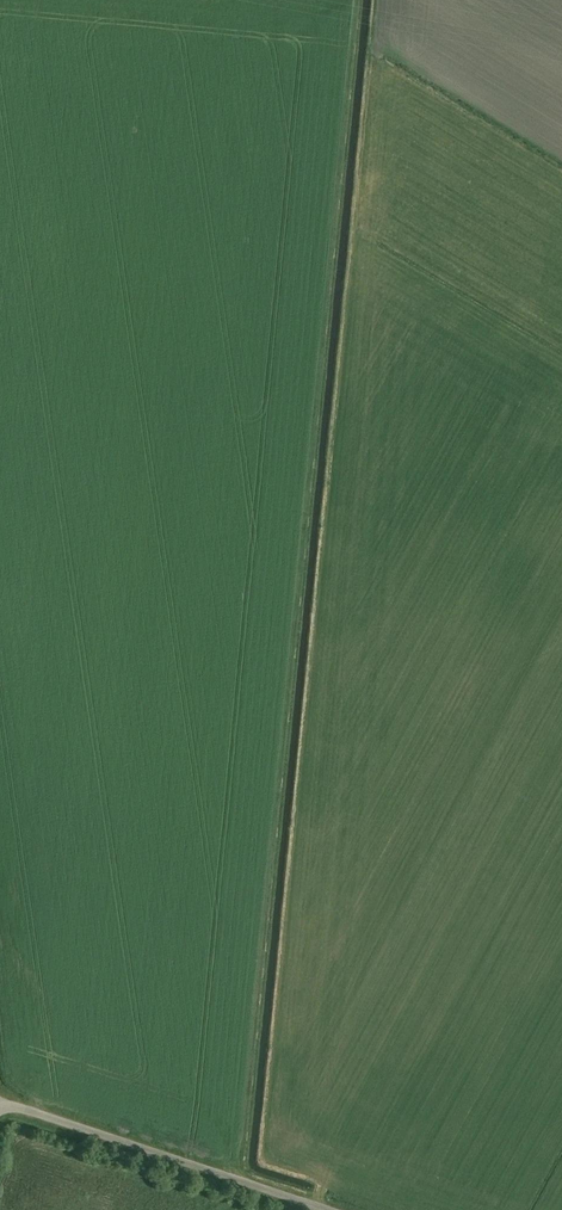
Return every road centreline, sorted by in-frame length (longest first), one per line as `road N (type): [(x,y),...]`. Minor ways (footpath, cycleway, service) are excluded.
road 1 (unclassified): [(329,1209),(0,1105)]

